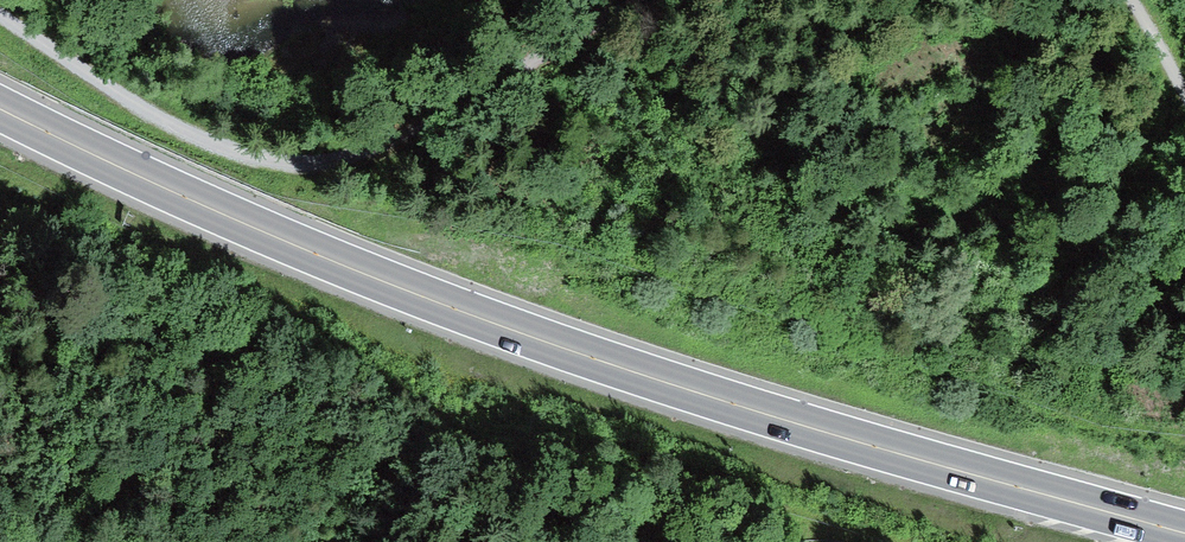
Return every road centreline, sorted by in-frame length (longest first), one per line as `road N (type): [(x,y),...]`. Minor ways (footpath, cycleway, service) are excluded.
road 1 (trunk): [(1184,534),(792,422),(540,340),(251,227),(0,108)]
road 2 (track): [(641,0),(375,149),(313,164),(247,156),(170,125),(0,15)]

